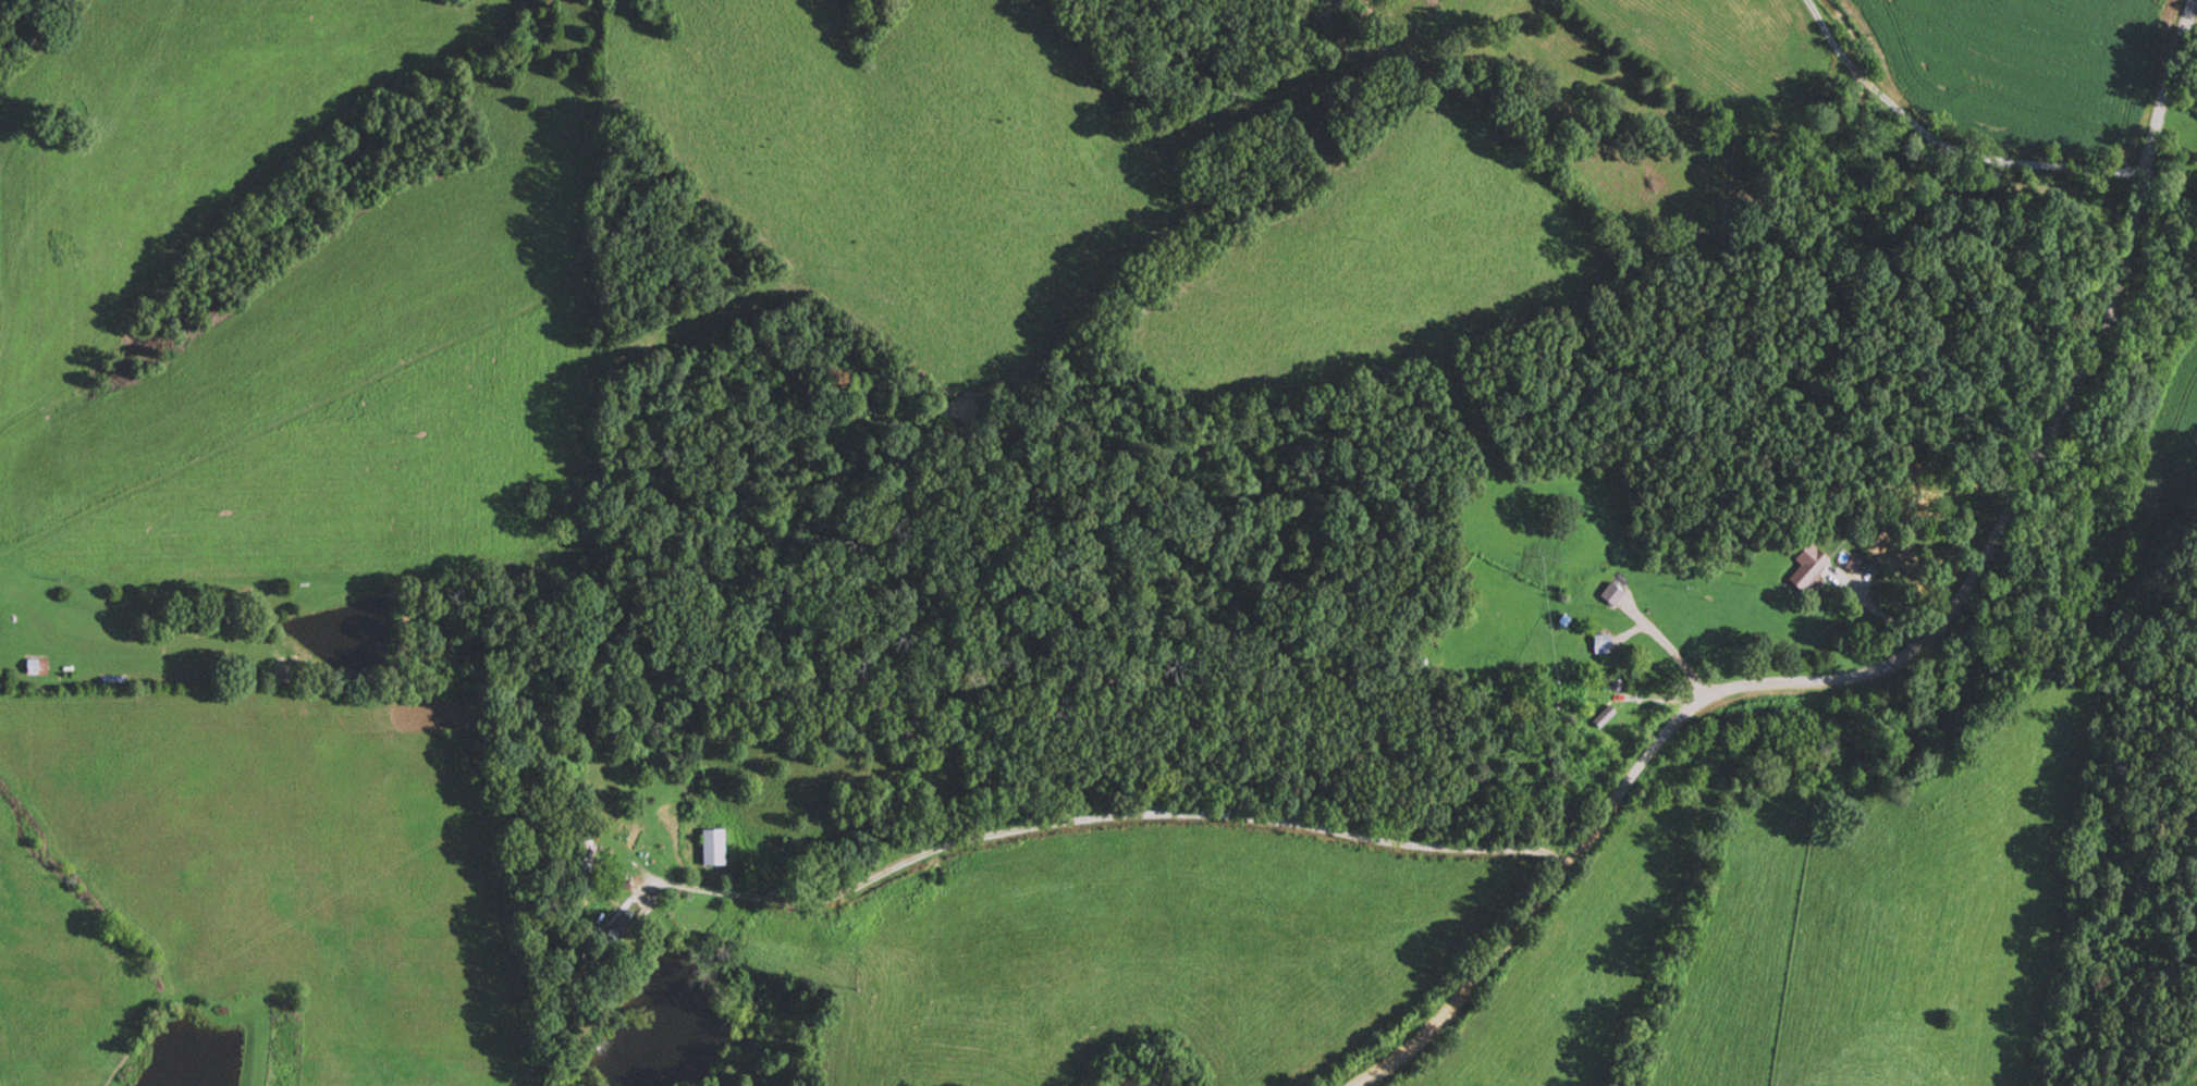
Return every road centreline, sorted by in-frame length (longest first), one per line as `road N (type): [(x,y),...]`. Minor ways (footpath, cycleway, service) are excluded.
road 1 (residential): [(1360,1085),(1424,1037),(1539,909),(1630,781),(1705,698),(1735,687),(1864,677),(1900,661),(1946,620)]
road 2 (residential): [(1946,620),(2092,280),(2092,221),(2122,197),(2196,11)]
road 3 (residential): [(1980,542),(1573,282),(1409,227)]
road 4 (residential): [(2092,221),(1912,133),(1757,0)]

